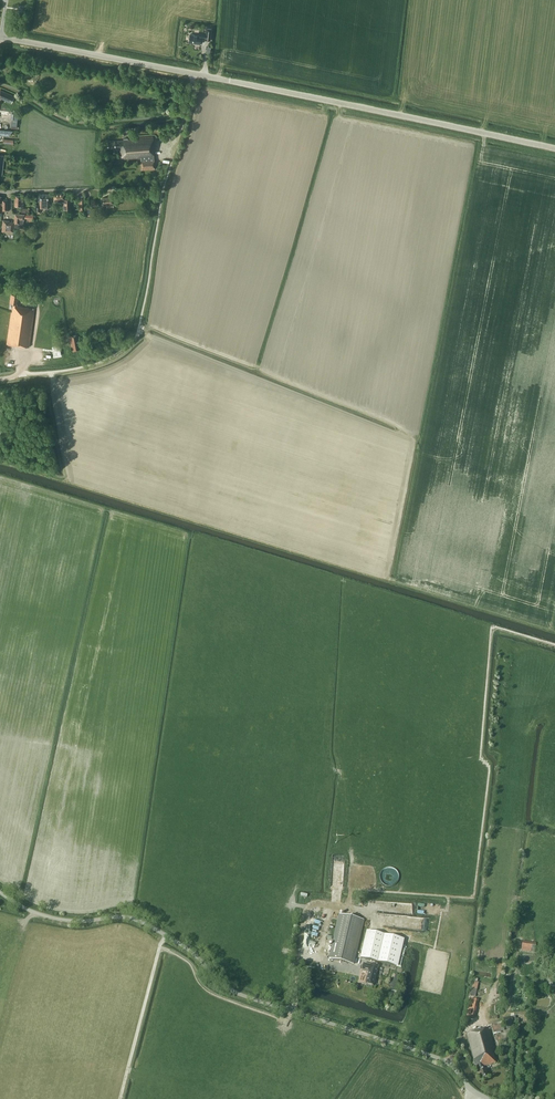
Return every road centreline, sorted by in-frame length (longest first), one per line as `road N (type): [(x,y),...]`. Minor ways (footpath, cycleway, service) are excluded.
road 1 (tertiary): [(554,148),(0,38)]
road 2 (unclassified): [(490,1098),(440,1059),(228,989),(199,958),(139,922),(62,920),(0,893)]
road 3 (track): [(165,935),(119,1098)]

